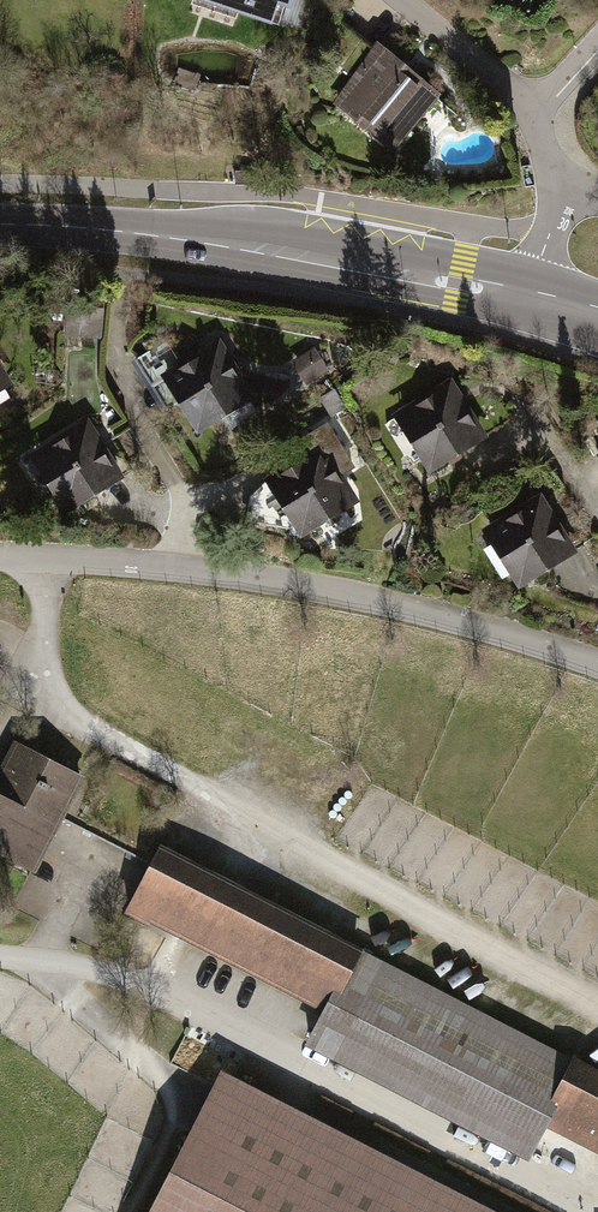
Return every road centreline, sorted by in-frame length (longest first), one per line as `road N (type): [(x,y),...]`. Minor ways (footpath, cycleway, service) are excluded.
road 1 (track): [(597,1029),(472,962),(351,869),(98,735),(67,708),(45,635),(45,558)]
road 2 (track): [(0,956),(174,993),(585,1211)]
road 3 (residential): [(0,558),(124,563),(291,583),(431,614),(597,666)]
road 4 (secondary): [(0,224),(308,253),(531,299)]
road 5 (residential): [(532,108),(407,0)]

